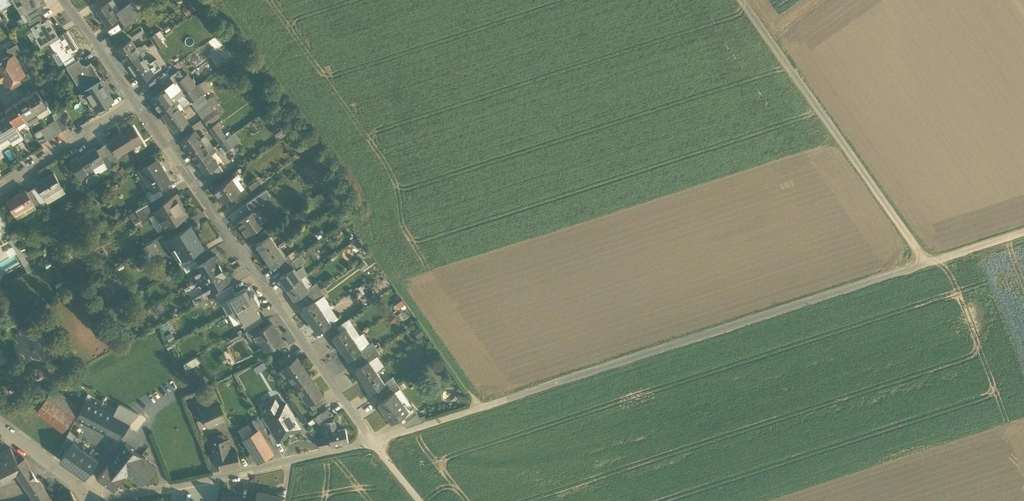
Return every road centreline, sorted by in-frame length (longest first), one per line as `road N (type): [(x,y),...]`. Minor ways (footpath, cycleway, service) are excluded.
road 1 (track): [(742,0),(927,263),(482,406)]
road 2 (residential): [(135,102),(371,442),(95,500)]
road 3 (track): [(482,406),(196,0)]
road 4 (residential): [(135,102),(0,191)]
road 5 (residential): [(64,0),(135,102)]

